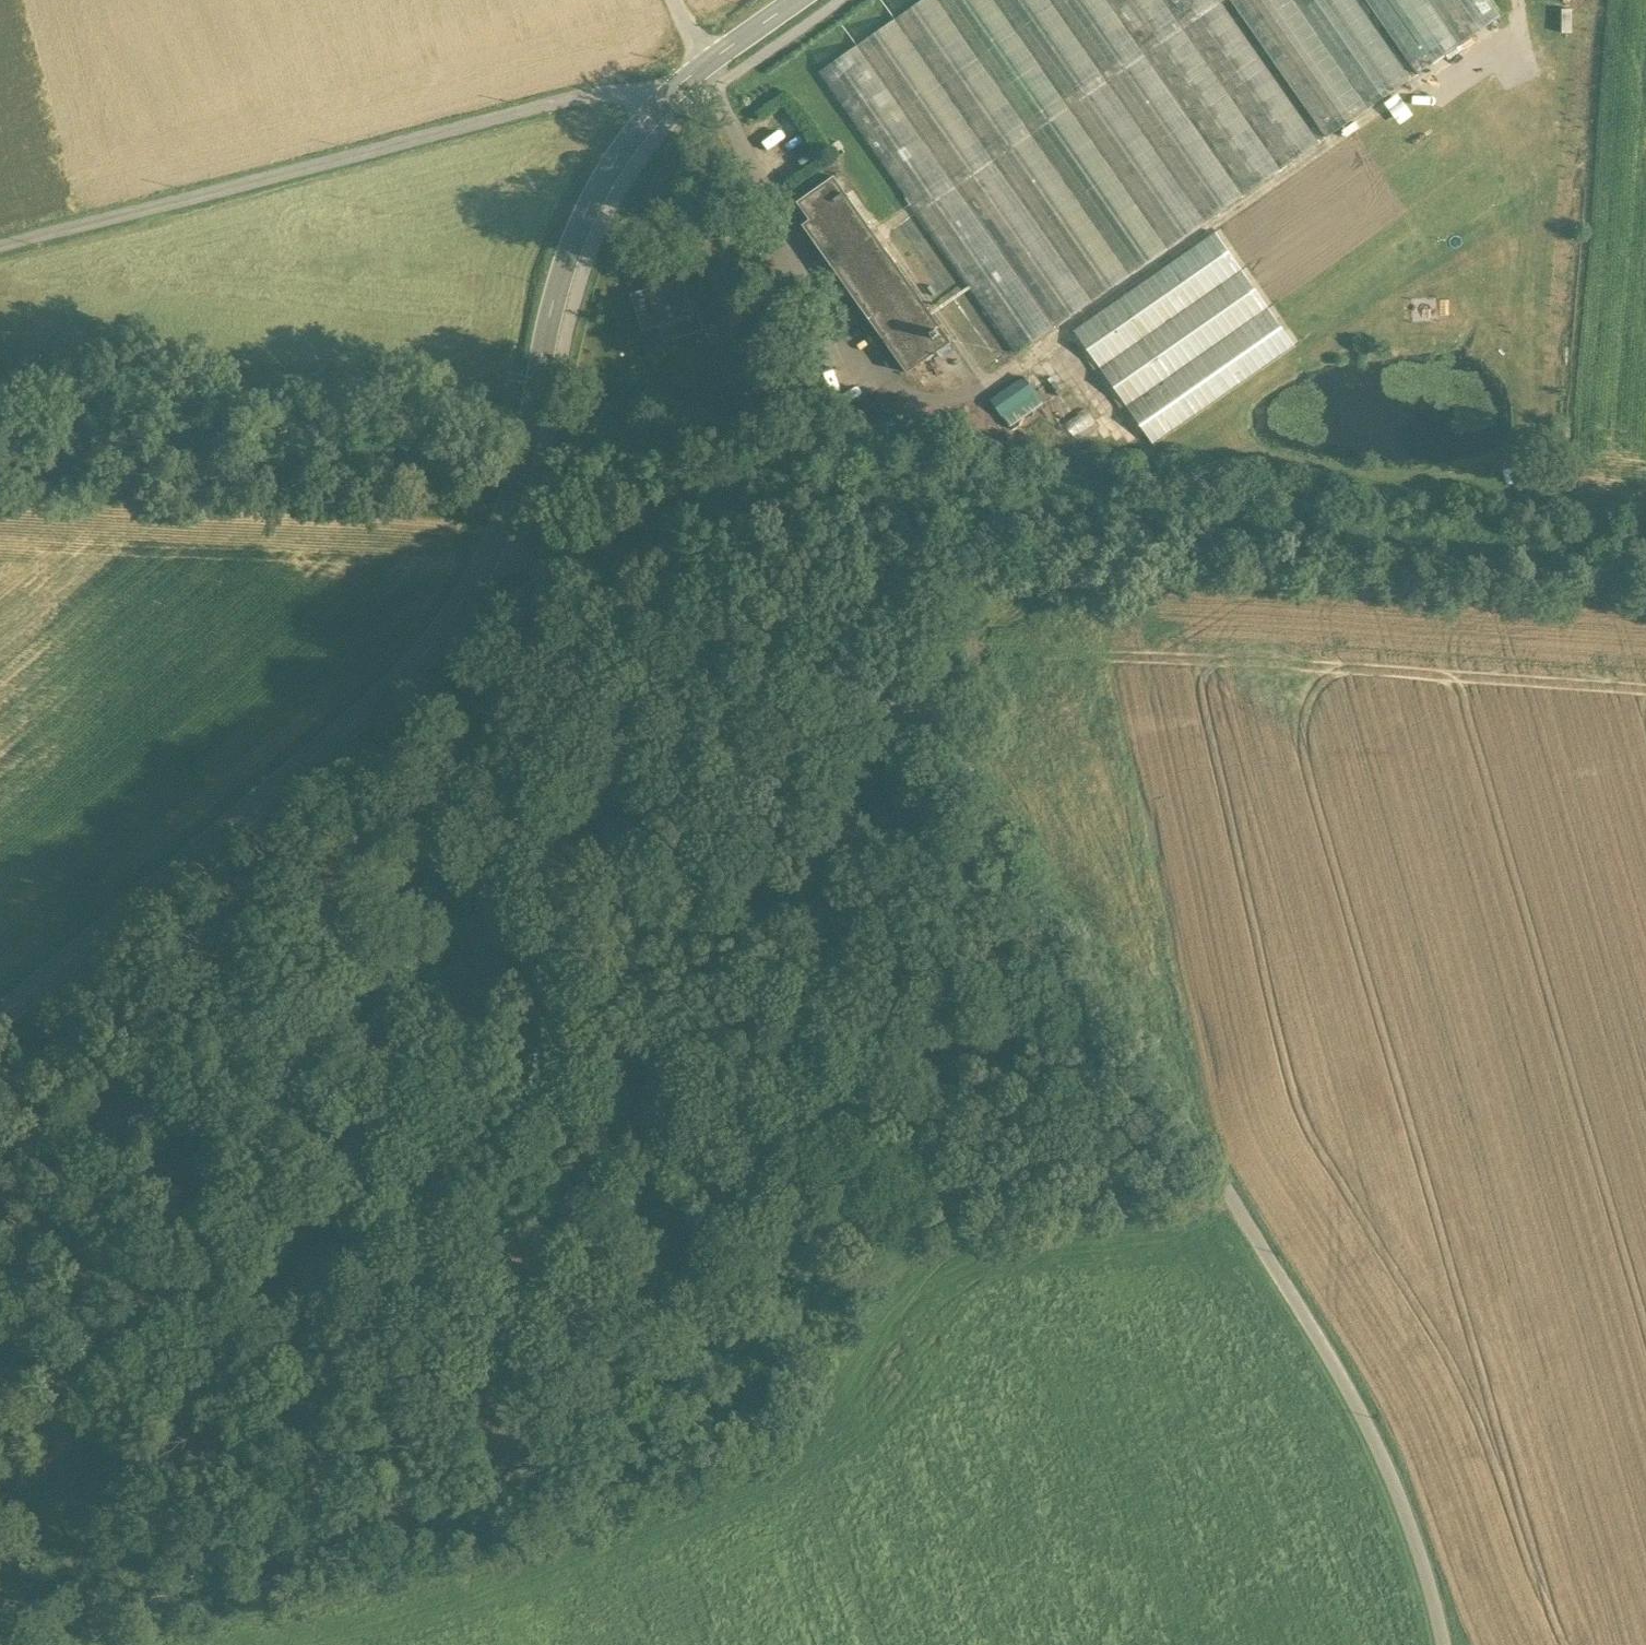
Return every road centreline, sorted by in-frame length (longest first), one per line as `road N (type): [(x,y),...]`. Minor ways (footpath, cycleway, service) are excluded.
road 1 (track): [(1446,1644),(1432,1554),(1391,1453),(932,726),(888,701),(492,550)]
road 2 (tertiary): [(0,1017),(395,685),(448,626),(505,517),(531,429),(545,330),(595,200),(630,138),(674,91),(797,0)]
road 3 (track): [(674,91),(602,92),(407,148),(0,246)]

